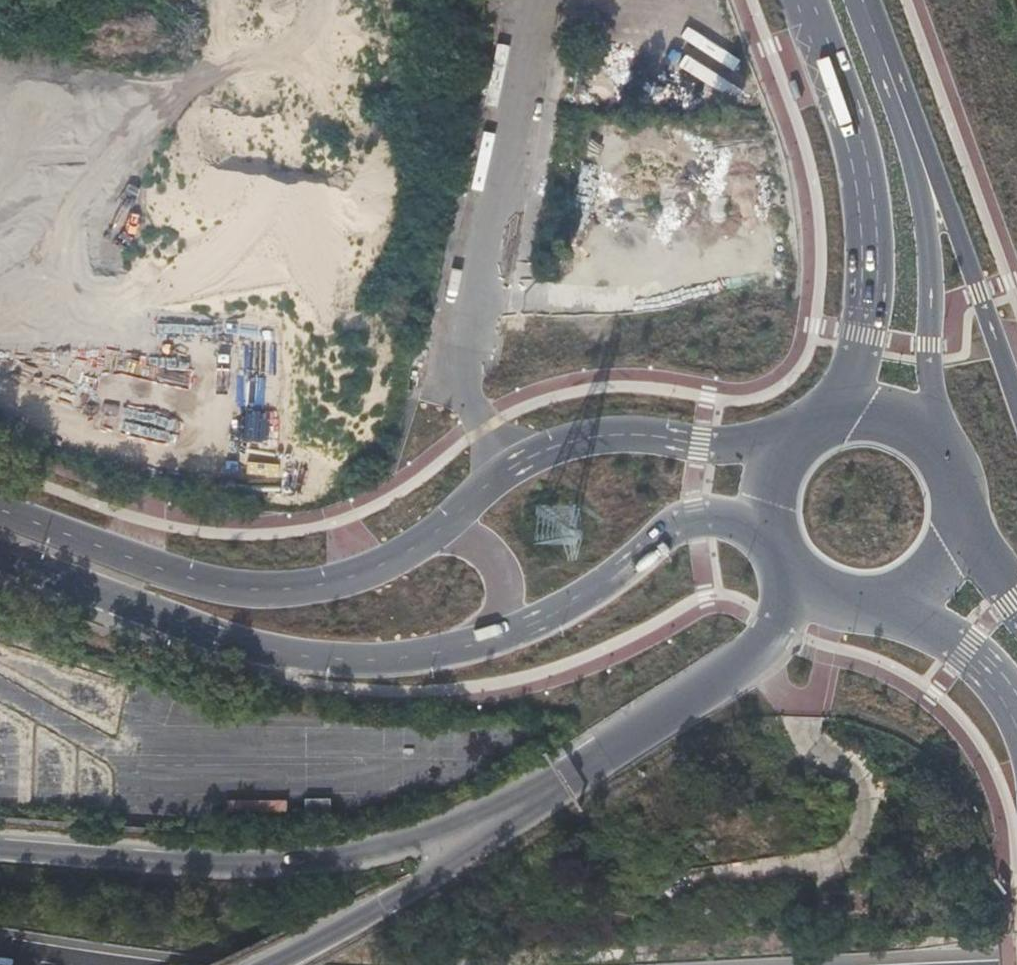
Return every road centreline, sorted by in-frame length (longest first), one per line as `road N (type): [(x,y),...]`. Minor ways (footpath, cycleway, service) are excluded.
road 1 (motorway): [(520,815),(318,865),(0,862)]
road 2 (secondary): [(0,555),(290,655),(424,655),(487,642)]
road 3 (secondary): [(439,530),(366,574),(278,590),(177,576),(0,512)]
road 4 (primary): [(806,0),(847,116),(868,221),(867,309),(843,415)]
road 5 (motorway): [(793,569),(773,618),(728,679),(520,815)]
road 6 (secondary): [(487,642),(577,599),(683,521),(728,518),(777,546)]
road 7 (secondary): [(802,434),(741,445),(610,434),(566,441),(502,471)]
road 8 (primary): [(942,457),(929,361),(922,155)]
road 9 (motorway): [(520,815),(419,886),(264,964)]
road 10 (residential): [(462,346),(519,55)]
road 11 (primary): [(1016,399),(941,187),(922,155)]
road 12 (primary): [(861,601),(904,613),(966,650),(1016,710)]
road 13 (primary): [(922,155),(865,0)]
road 14 (secondary): [(487,642),(503,608),(501,570),(471,541),(439,530)]
road 15 (residential): [(462,346),(466,395),(502,471)]
road 16 (primary): [(861,601),(920,581),(955,527)]
road 17 (primary): [(802,434),(772,484),(777,546)]

